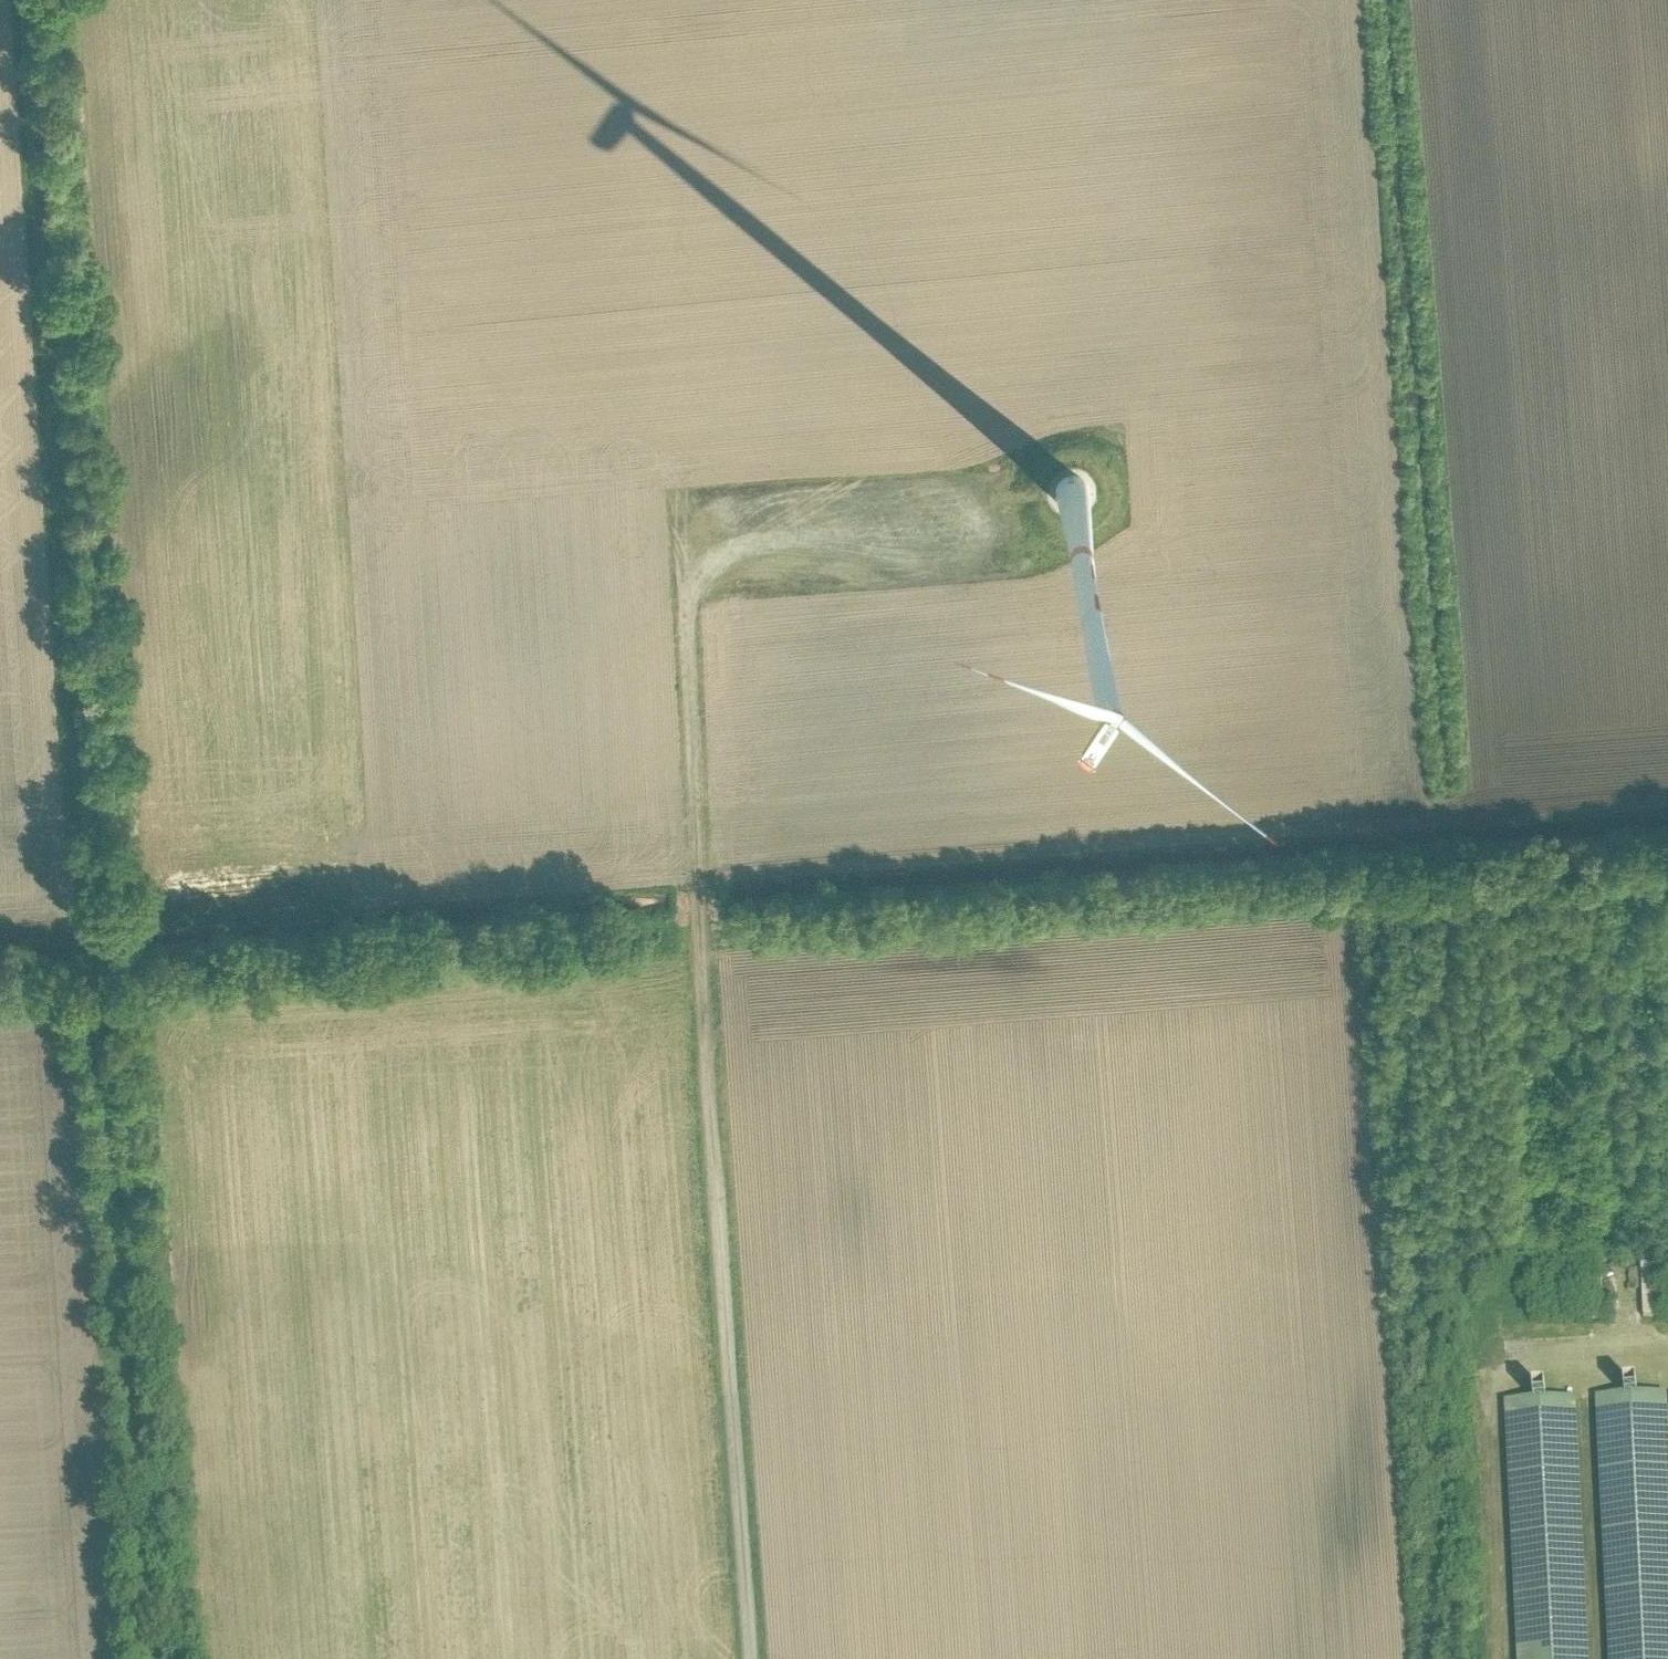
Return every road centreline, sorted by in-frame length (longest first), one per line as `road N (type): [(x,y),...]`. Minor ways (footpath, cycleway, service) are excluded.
road 1 (track): [(28,0),(148,1658)]
road 2 (track): [(997,514),(771,533),(698,565),(682,590),(752,1658)]

